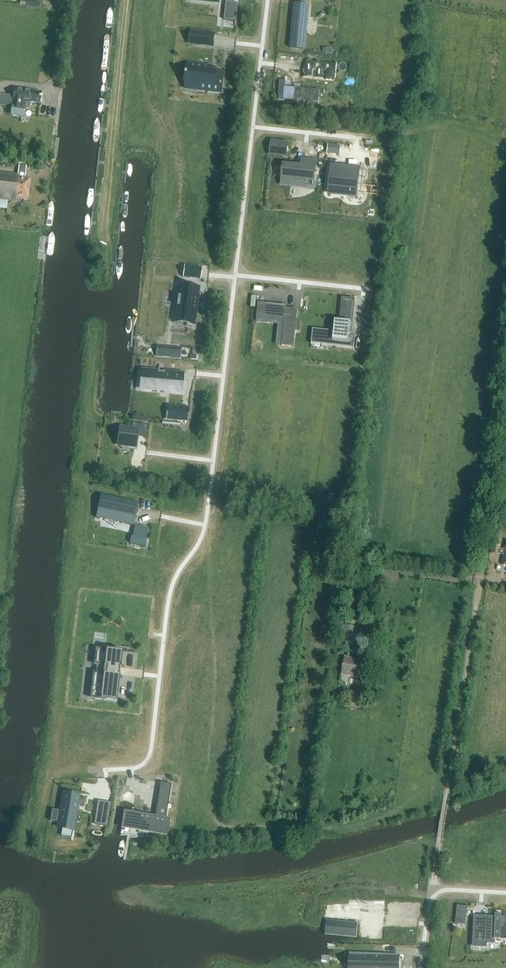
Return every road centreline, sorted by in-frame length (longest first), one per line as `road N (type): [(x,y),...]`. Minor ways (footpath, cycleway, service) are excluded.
road 1 (residential): [(235,274),(205,523),(200,546),(170,592),(149,769),(105,772)]
road 2 (residential): [(252,127),(235,274)]
road 3 (residential): [(235,274),(367,290)]
road 4 (residential): [(267,0),(252,127)]

